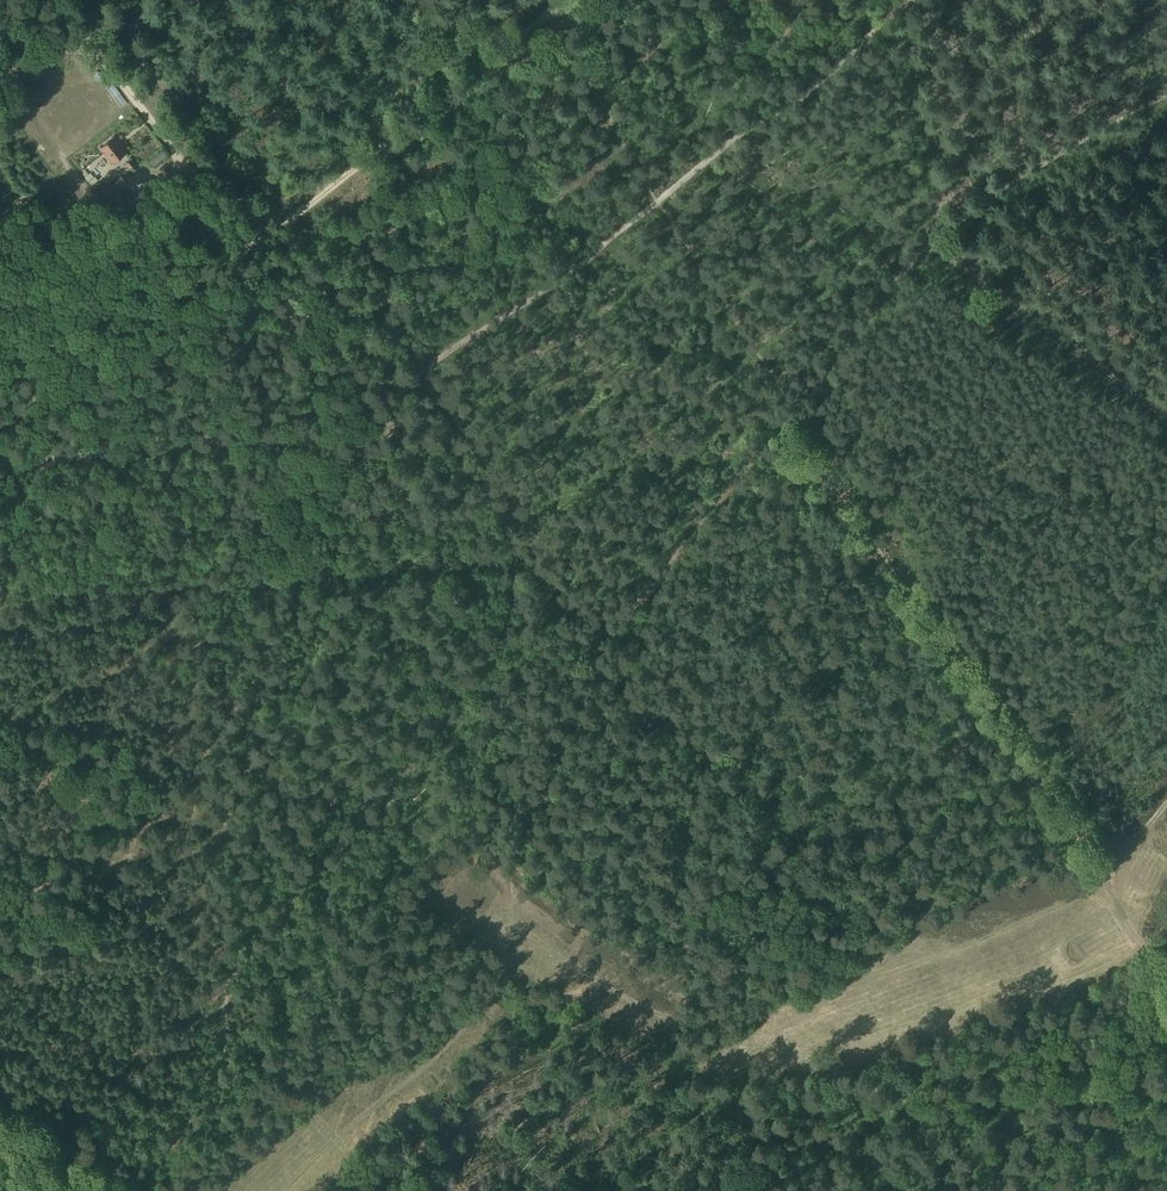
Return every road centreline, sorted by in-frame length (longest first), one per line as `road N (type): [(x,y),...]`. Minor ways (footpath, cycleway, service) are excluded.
road 1 (track): [(378,413),(479,531),(512,602),(472,682),(229,978),(225,1074),(131,1190)]
road 2 (track): [(1103,885),(778,1010),(747,1004),(686,1019),(656,1013),(559,957),(530,959),(491,987),(288,1190)]
road 3 (track): [(903,0),(805,94),(389,395),(378,413)]
road 4 (track): [(782,418),(1009,723),(1093,868)]
road 5 (track): [(378,413),(53,0)]
road 6 (track): [(0,599),(444,564),(490,553)]
road 7 (track): [(549,14),(656,203),(794,405)]
road 8 (track): [(782,418),(594,655),(525,614),(510,585)]
road 9 (track): [(565,0),(255,253)]
road 10 (track): [(0,464),(388,426)]
road 11 (track): [(90,0),(259,219),(262,247)]
road 12 (track): [(928,239),(1166,415)]
road 13 (track): [(1166,94),(943,221)]
road 14 (track): [(943,221),(782,418)]
road 15 (track): [(901,0),(943,221)]
road 16 (track): [(1093,868),(1166,1007)]

